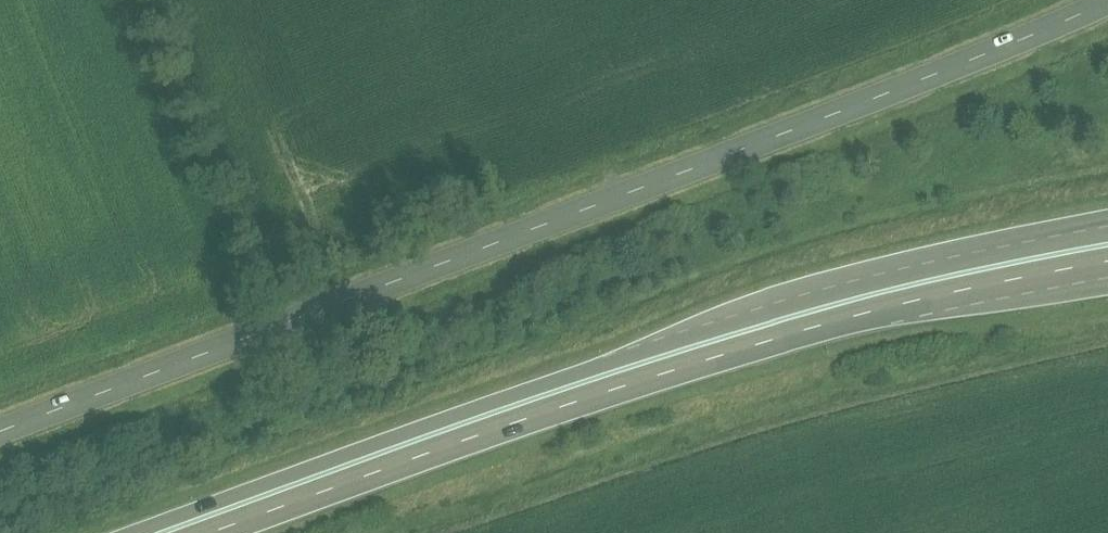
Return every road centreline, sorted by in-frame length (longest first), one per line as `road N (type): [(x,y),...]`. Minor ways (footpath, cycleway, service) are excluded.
road 1 (secondary): [(0,428),(1107,5)]
road 2 (trunk): [(197,532),(673,363),(855,309),(1107,256)]

